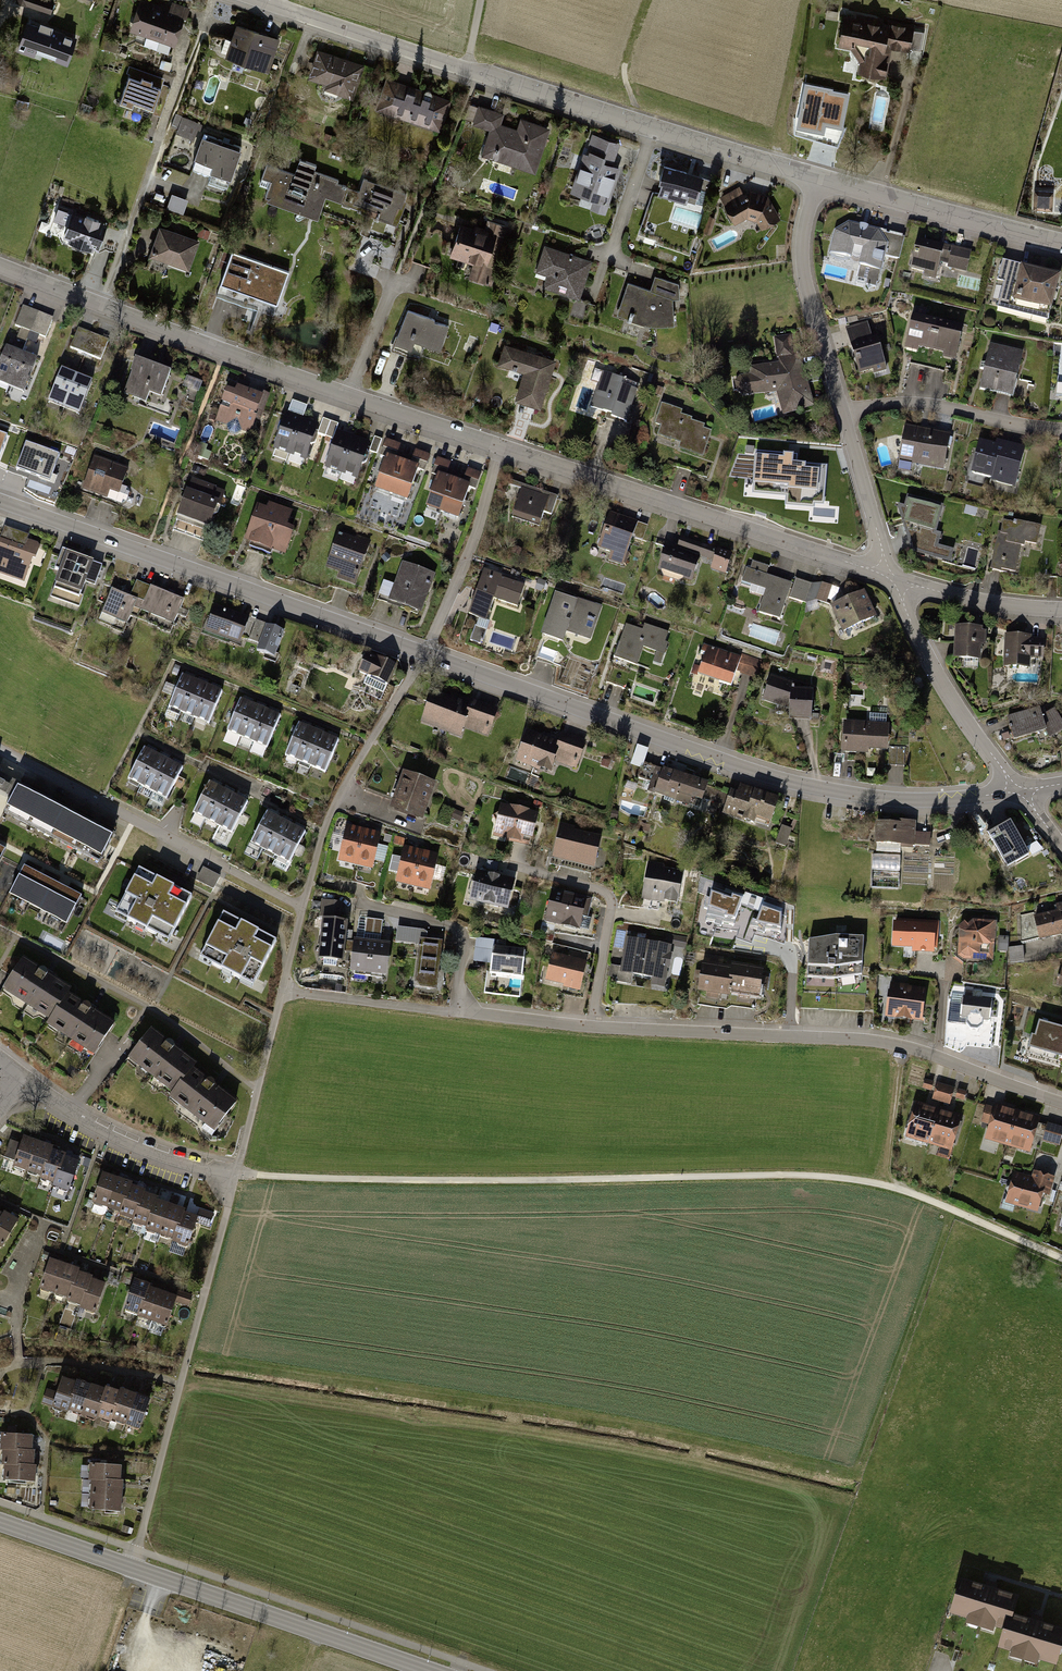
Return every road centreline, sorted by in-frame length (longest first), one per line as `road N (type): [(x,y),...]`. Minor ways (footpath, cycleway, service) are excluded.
road 1 (track): [(1061,1262),(889,1182),(237,1176)]
road 2 (residential): [(424,653),(784,780),(924,801),(1019,790)]
road 3 (residential): [(261,0),(818,176)]
road 4 (residential): [(501,449),(0,268)]
road 5 (residential): [(594,1027),(883,1041),(1061,1103)]
road 6 (residential): [(427,1670),(0,1523)]
road 7 (residential): [(0,501),(424,653)]
road 8 (residential): [(0,749),(304,904),(283,994)]
road 9 (residential): [(891,576),(501,449)]
road 10 (residential): [(818,176),(1061,243)]
road 11 (residential): [(1019,790),(936,672),(891,576)]
road 12 (residential): [(844,416),(803,259),(818,176)]
road 13 (residential): [(24,1079),(79,1119),(155,1156),(237,1176)]
road 14 (residential): [(512,864),(606,893),(611,913),(594,1027)]
road 15 (residential): [(1061,429),(922,401),(844,416)]
road 16 (residential): [(501,449),(461,574),(424,653)]
road 17 (residential): [(1061,610),(980,601),(891,576)]
road 18 (residential): [(891,576),(844,416)]
road 19 (residential): [(442,1013),(594,1027)]
road 20 (track): [(889,1182),(903,1047)]

